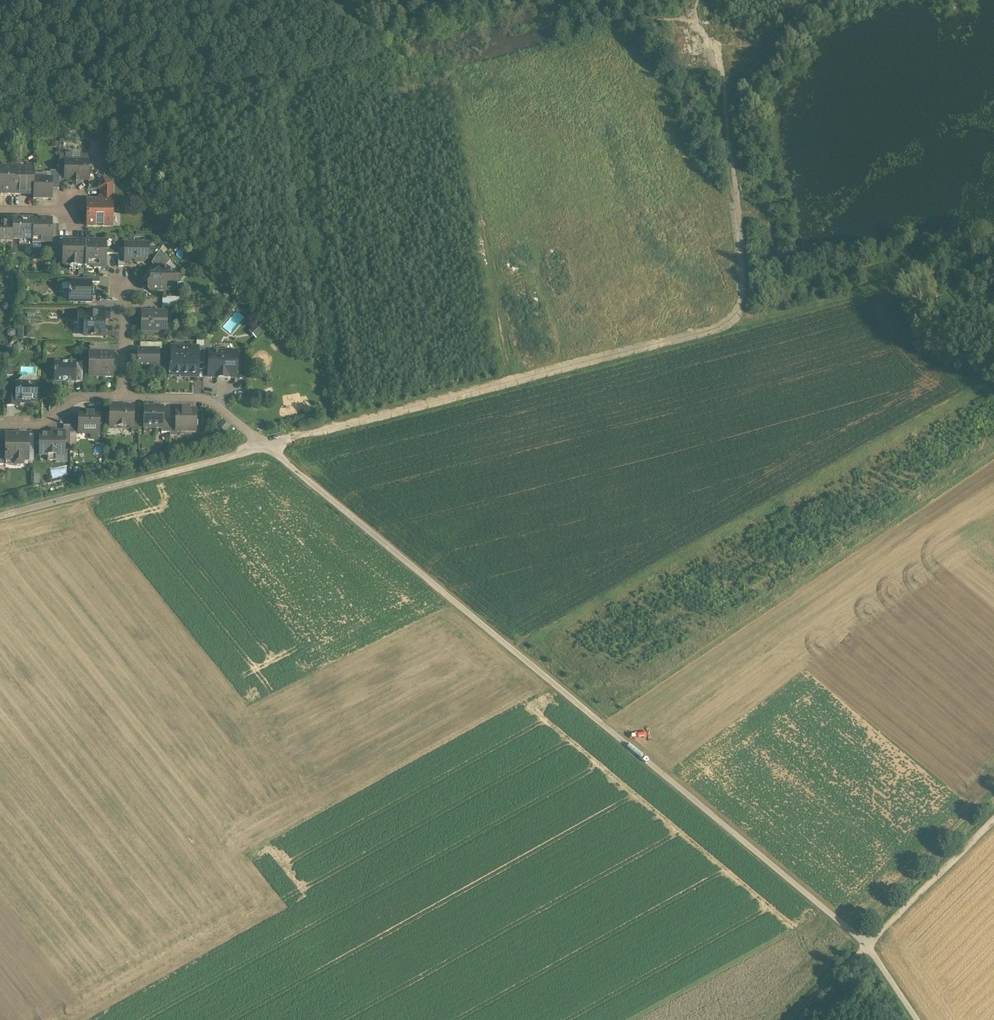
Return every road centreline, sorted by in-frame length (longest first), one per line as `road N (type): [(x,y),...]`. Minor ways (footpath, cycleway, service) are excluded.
road 1 (track): [(266,448),(869,946)]
road 2 (track): [(266,448),(720,326),(743,286),(738,221)]
road 3 (track): [(23,94),(130,100),(381,62),(270,0)]
road 4 (track): [(0,516),(266,448)]
road 5 (track): [(993,790),(853,933)]
road 6 (track): [(869,946),(993,821)]
road 7 (track): [(896,285),(740,324),(732,316)]
road 8 (track): [(738,221),(719,52)]
road 9 (residential): [(123,396),(208,399),(266,448)]
road 10 (track): [(80,0),(23,94),(0,92)]
road 11 (residential): [(0,425),(43,425),(76,399),(123,396)]

